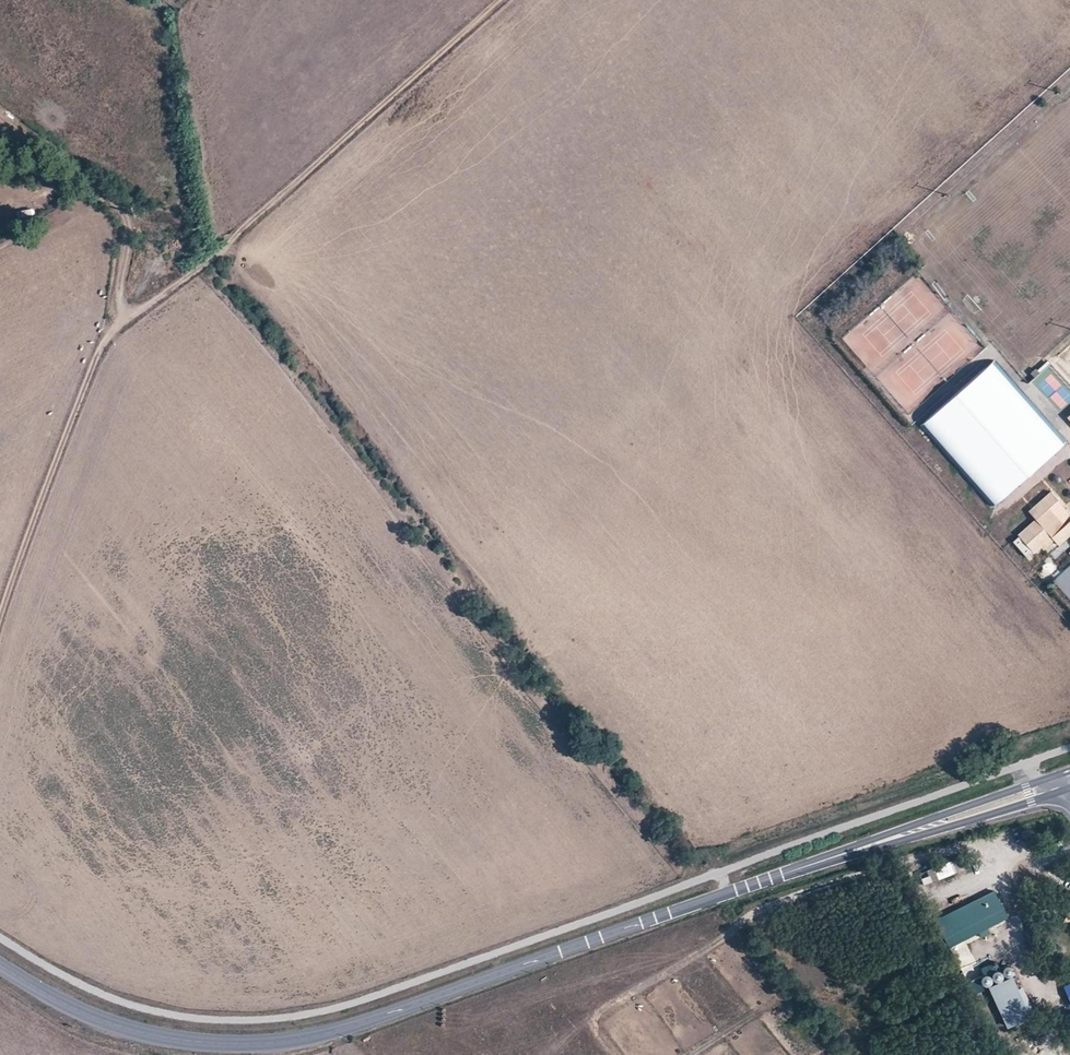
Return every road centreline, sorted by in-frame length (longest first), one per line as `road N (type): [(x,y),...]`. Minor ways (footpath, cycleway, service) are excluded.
road 1 (tertiary): [(0,966),(60,1002),(133,1029),(216,1042),(292,1040),(1063,783)]
road 2 (track): [(0,116),(118,205),(133,235),(124,320),(104,343),(0,618)]
road 3 (track): [(124,320),(264,212),(501,0)]

